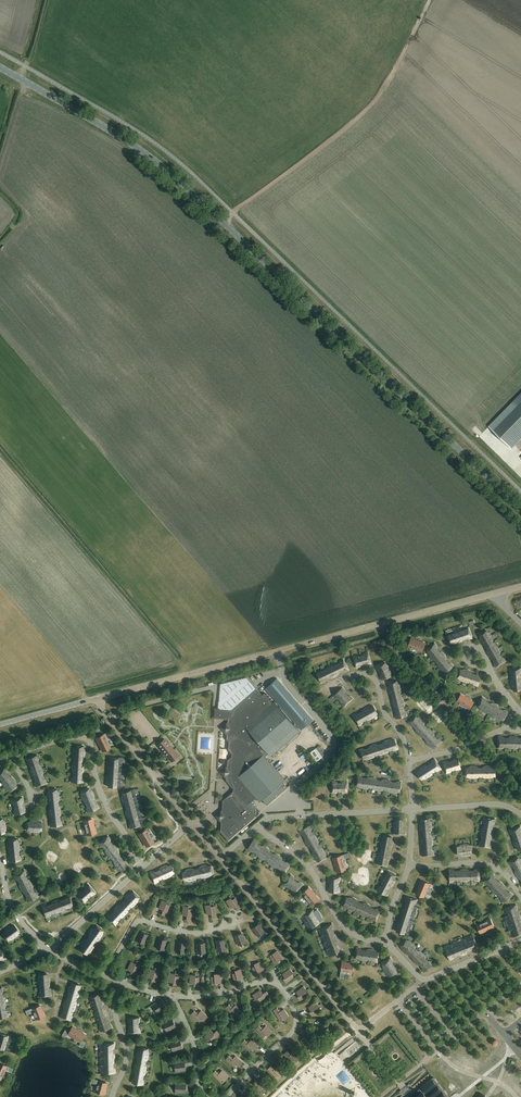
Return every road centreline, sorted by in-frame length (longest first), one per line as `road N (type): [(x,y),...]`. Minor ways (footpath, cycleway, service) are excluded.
road 1 (secondary): [(520,509),(154,159),(0,68)]
road 2 (tertiary): [(0,724),(520,586)]

